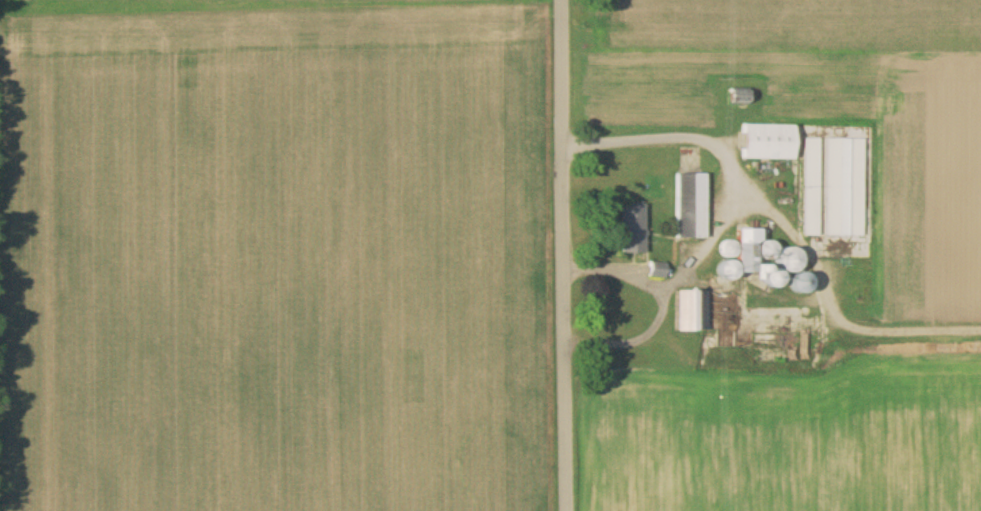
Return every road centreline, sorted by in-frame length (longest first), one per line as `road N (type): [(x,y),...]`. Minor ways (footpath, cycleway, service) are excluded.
road 1 (residential): [(570,510),(564,0)]

